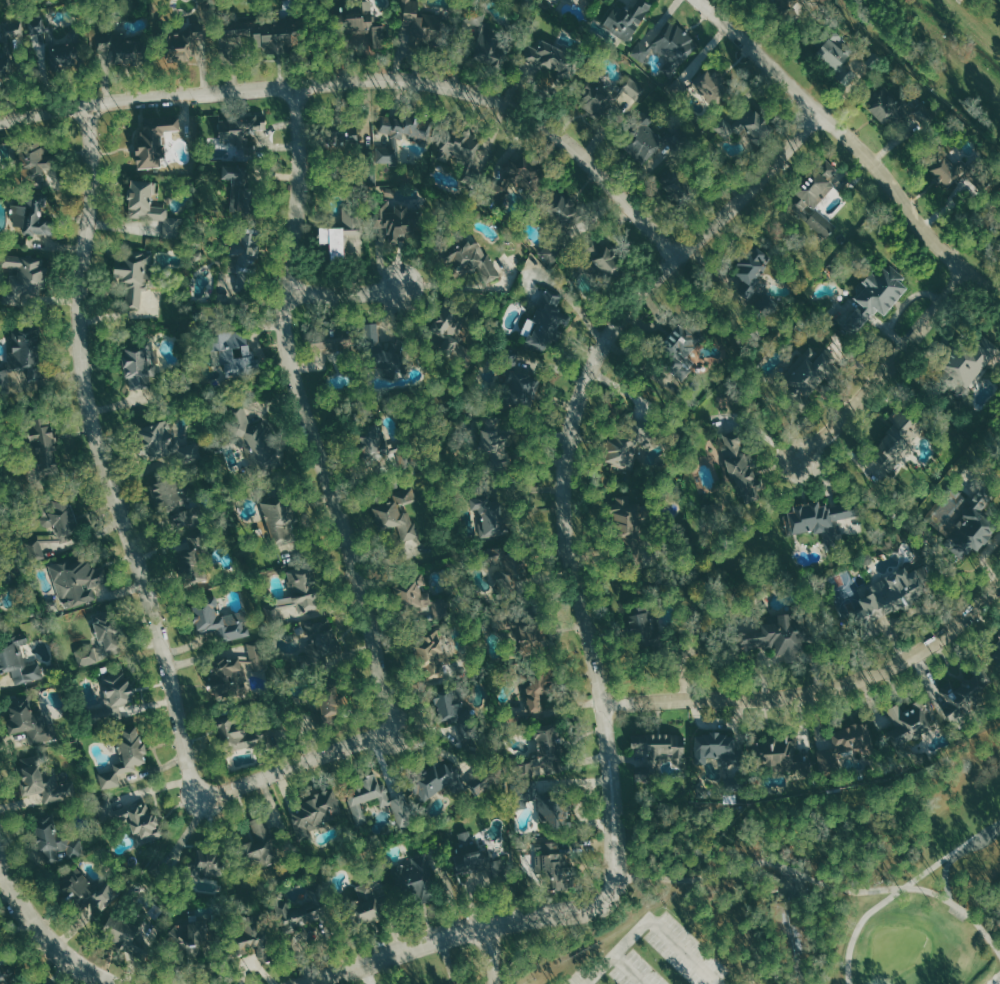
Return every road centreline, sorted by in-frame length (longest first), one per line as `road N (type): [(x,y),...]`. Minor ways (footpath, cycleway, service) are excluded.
road 1 (residential): [(90,103),(77,302),(81,368),(199,799),(399,733)]
road 2 (residential): [(616,875),(606,705),(566,540),(563,492),(579,396),(601,354),(678,255),(819,114)]
road 3 (residential): [(0,120),(90,103),(377,78),(438,82),(499,102),(557,136),(678,255)]
road 4 (residential): [(399,733),(286,341),(298,88)]
road 5 (residential): [(999,573),(933,643),(848,687),(775,699),(606,705)]
road 6 (residential): [(700,0),(999,300)]
road 7 (residential): [(616,875),(612,894),(593,907),(507,921),(304,983)]
road 8 (residential): [(965,271),(845,416),(799,459)]
road 9 (residential): [(106,983),(57,953),(0,873)]

